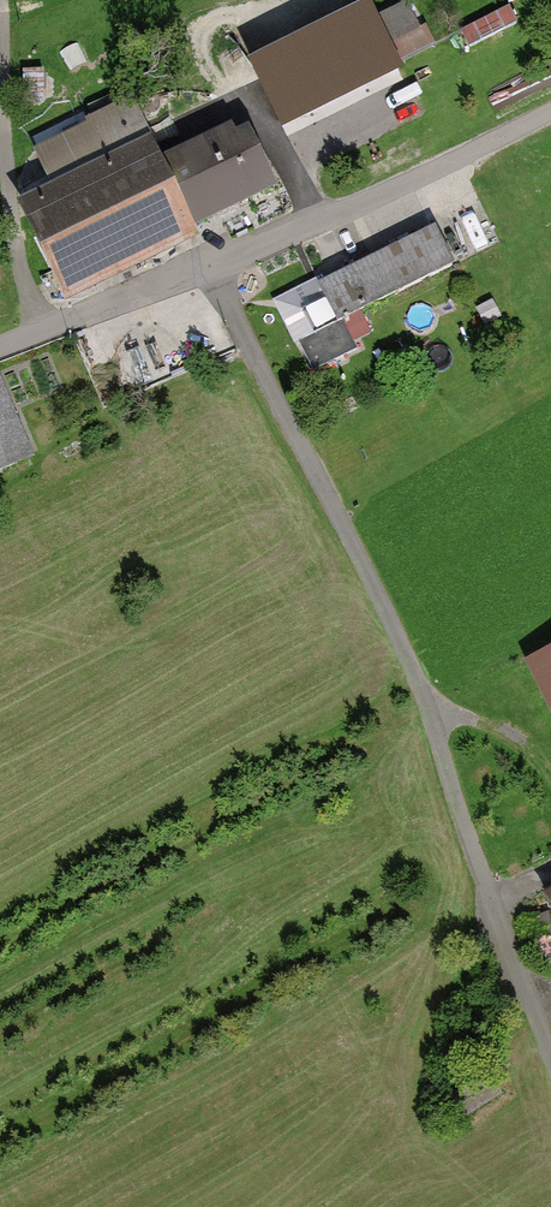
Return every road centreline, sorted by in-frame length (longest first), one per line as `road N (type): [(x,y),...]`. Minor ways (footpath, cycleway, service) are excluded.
road 1 (track): [(209,265),(435,716),(490,905),(550,1060)]
road 2 (unclassified): [(0,346),(395,193),(550,111)]
road 3 (track): [(0,0),(17,240),(47,328)]
road 4 (track): [(435,716),(482,722),(536,746),(550,772)]

